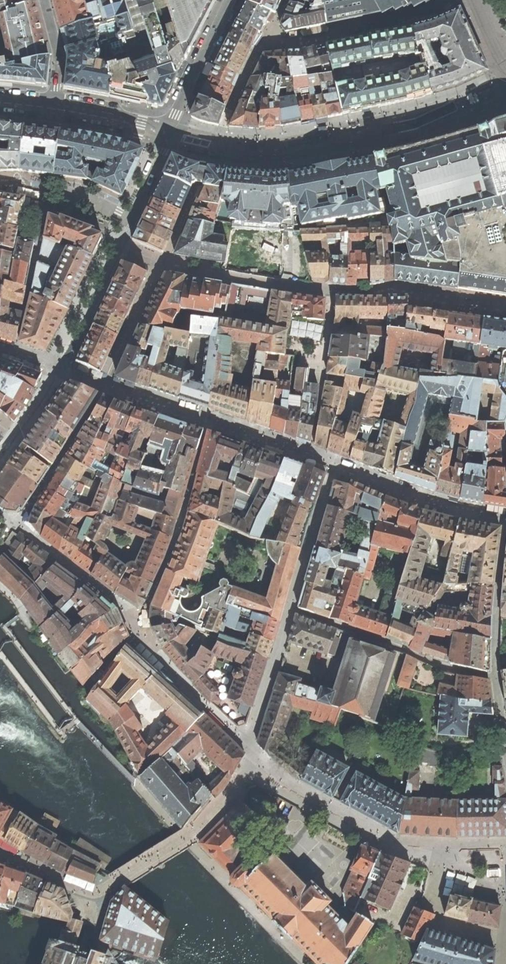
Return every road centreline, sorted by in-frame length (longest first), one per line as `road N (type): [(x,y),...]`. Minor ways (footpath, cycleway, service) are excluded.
road 1 (residential): [(373,133),(274,152),(166,128)]
road 2 (residential): [(166,128),(0,102)]
road 3 (residential): [(233,0),(166,128)]

